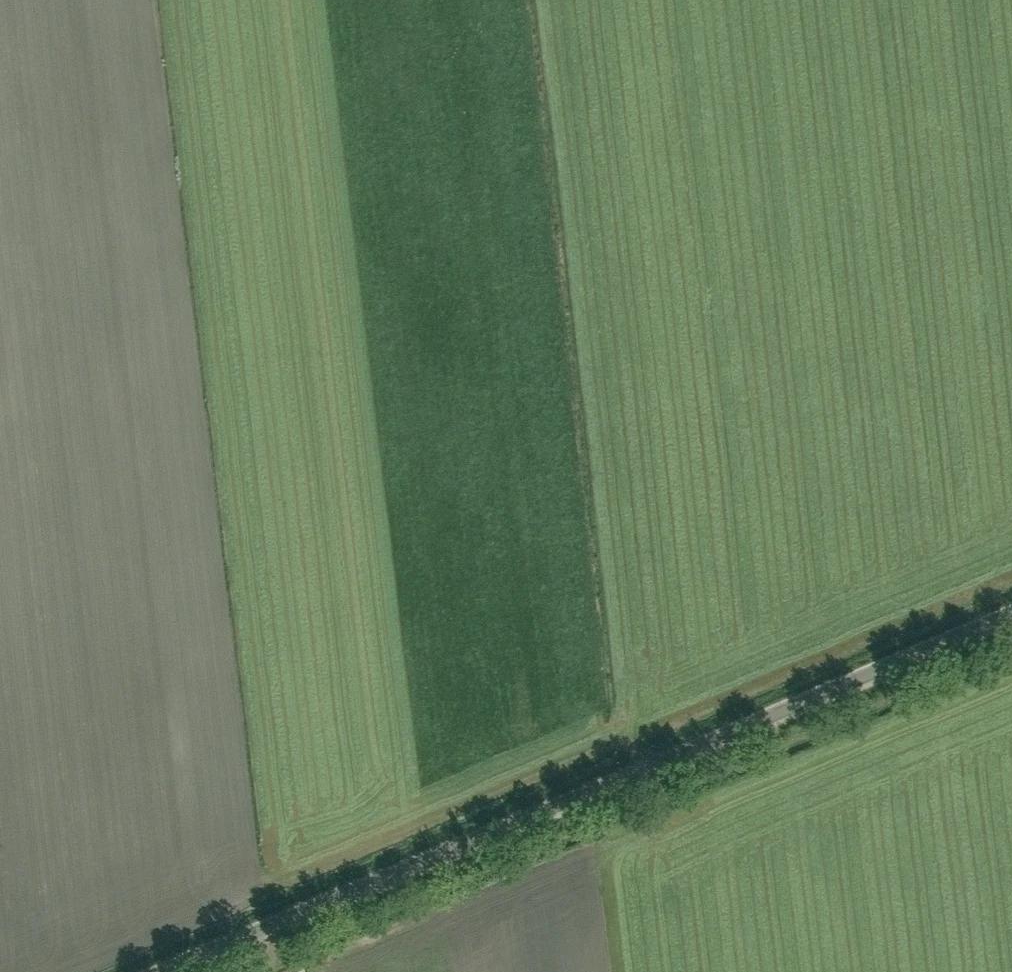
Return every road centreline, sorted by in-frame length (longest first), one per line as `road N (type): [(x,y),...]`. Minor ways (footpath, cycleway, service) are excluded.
road 1 (unclassified): [(162,971),(1011,615)]

